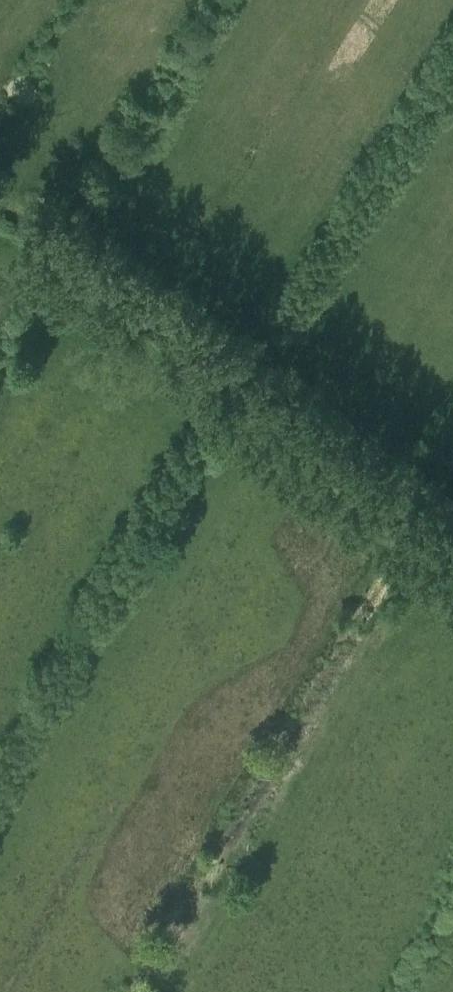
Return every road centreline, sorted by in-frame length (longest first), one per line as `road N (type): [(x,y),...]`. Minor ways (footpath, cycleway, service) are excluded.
road 1 (track): [(0,204),(68,242),(452,543)]

